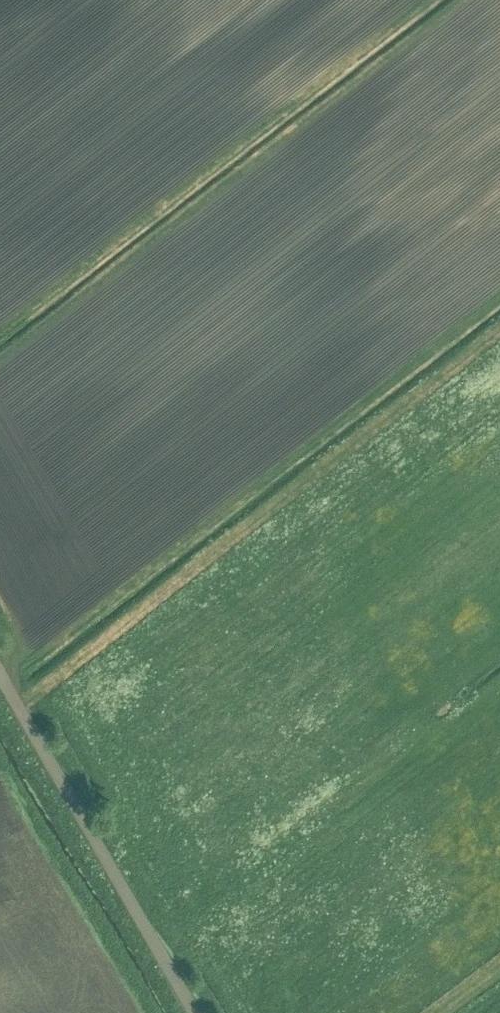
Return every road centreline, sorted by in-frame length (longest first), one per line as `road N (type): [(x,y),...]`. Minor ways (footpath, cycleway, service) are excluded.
road 1 (unclassified): [(195,1012),(0,675)]

